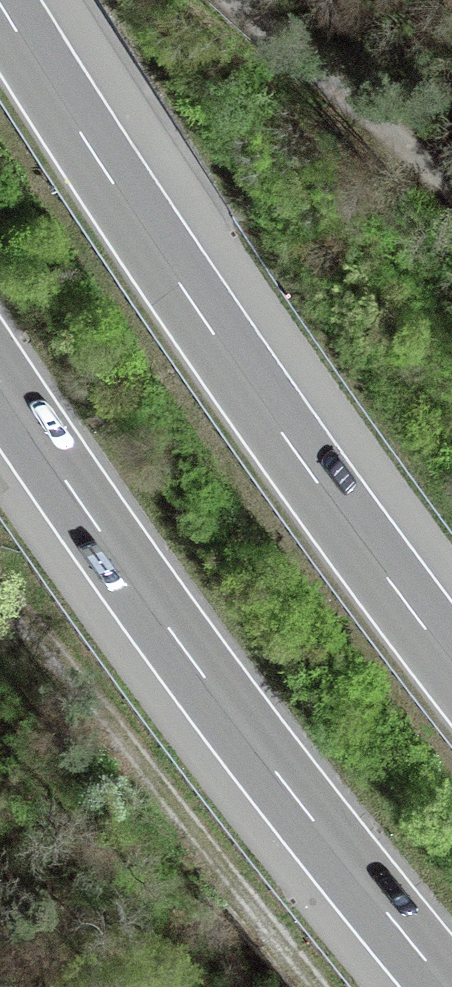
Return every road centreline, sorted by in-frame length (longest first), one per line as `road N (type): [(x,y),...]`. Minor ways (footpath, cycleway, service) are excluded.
road 1 (motorway): [(451,665),(265,409),(0,4)]
road 2 (motorway): [(0,383),(196,666),(448,986)]
road 3 (track): [(317,986),(0,581)]
road 4 (track): [(451,191),(235,0)]

